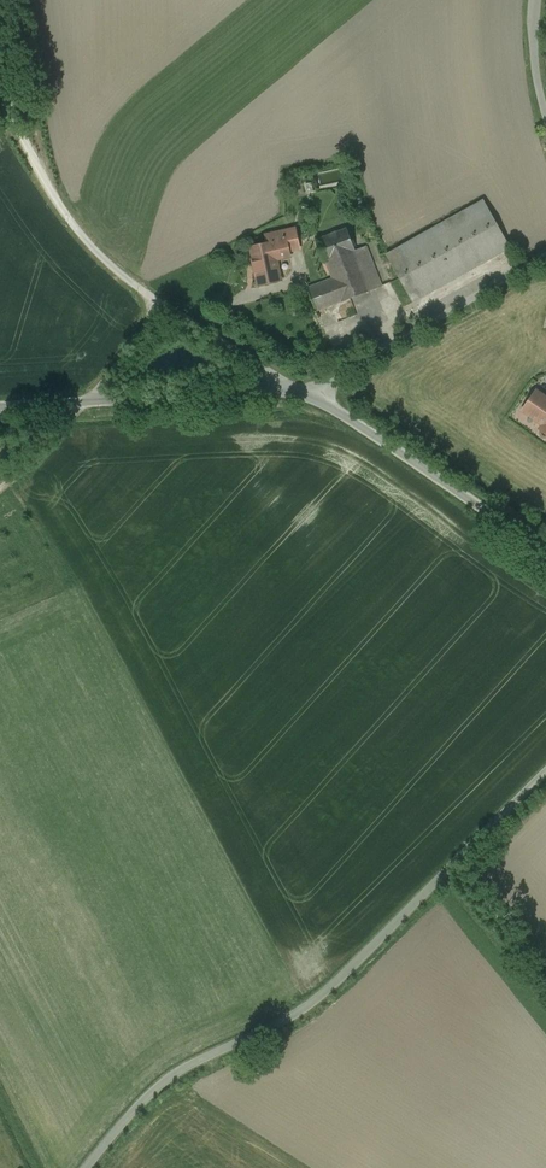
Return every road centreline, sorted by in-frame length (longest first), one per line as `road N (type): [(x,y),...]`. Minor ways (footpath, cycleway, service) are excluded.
road 1 (track): [(545,773),(320,998),(165,1083),(89,1167)]
road 2 (unclassified): [(545,554),(346,417),(292,390)]
road 3 (unclassified): [(545,257),(322,383),(292,390)]
road 4 (unclassified): [(292,390),(164,305),(87,402)]
road 5 (unclassified): [(292,390),(87,402)]
road 6 (track): [(87,402),(0,488)]

